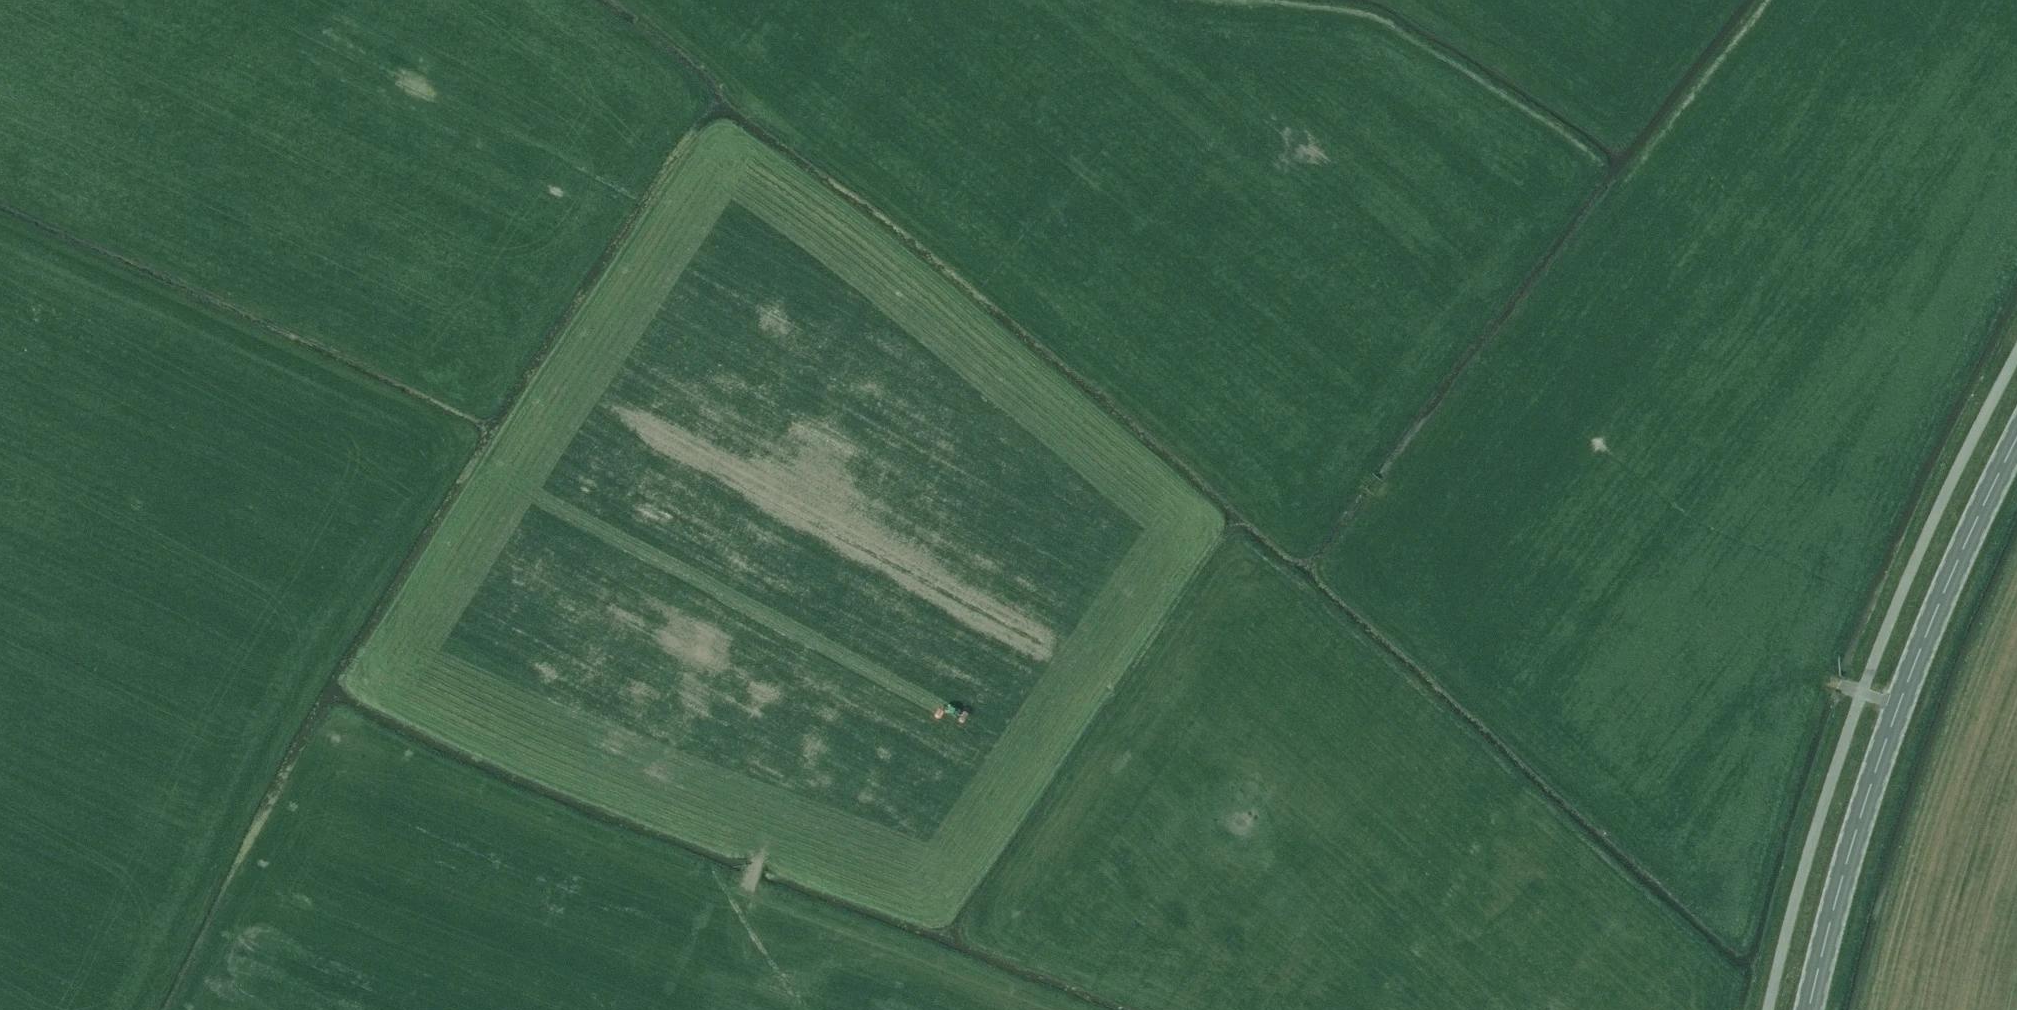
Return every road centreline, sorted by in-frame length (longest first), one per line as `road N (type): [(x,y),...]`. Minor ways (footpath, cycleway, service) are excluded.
road 1 (secondary): [(1808,1009),(1879,760),(2016,438)]

